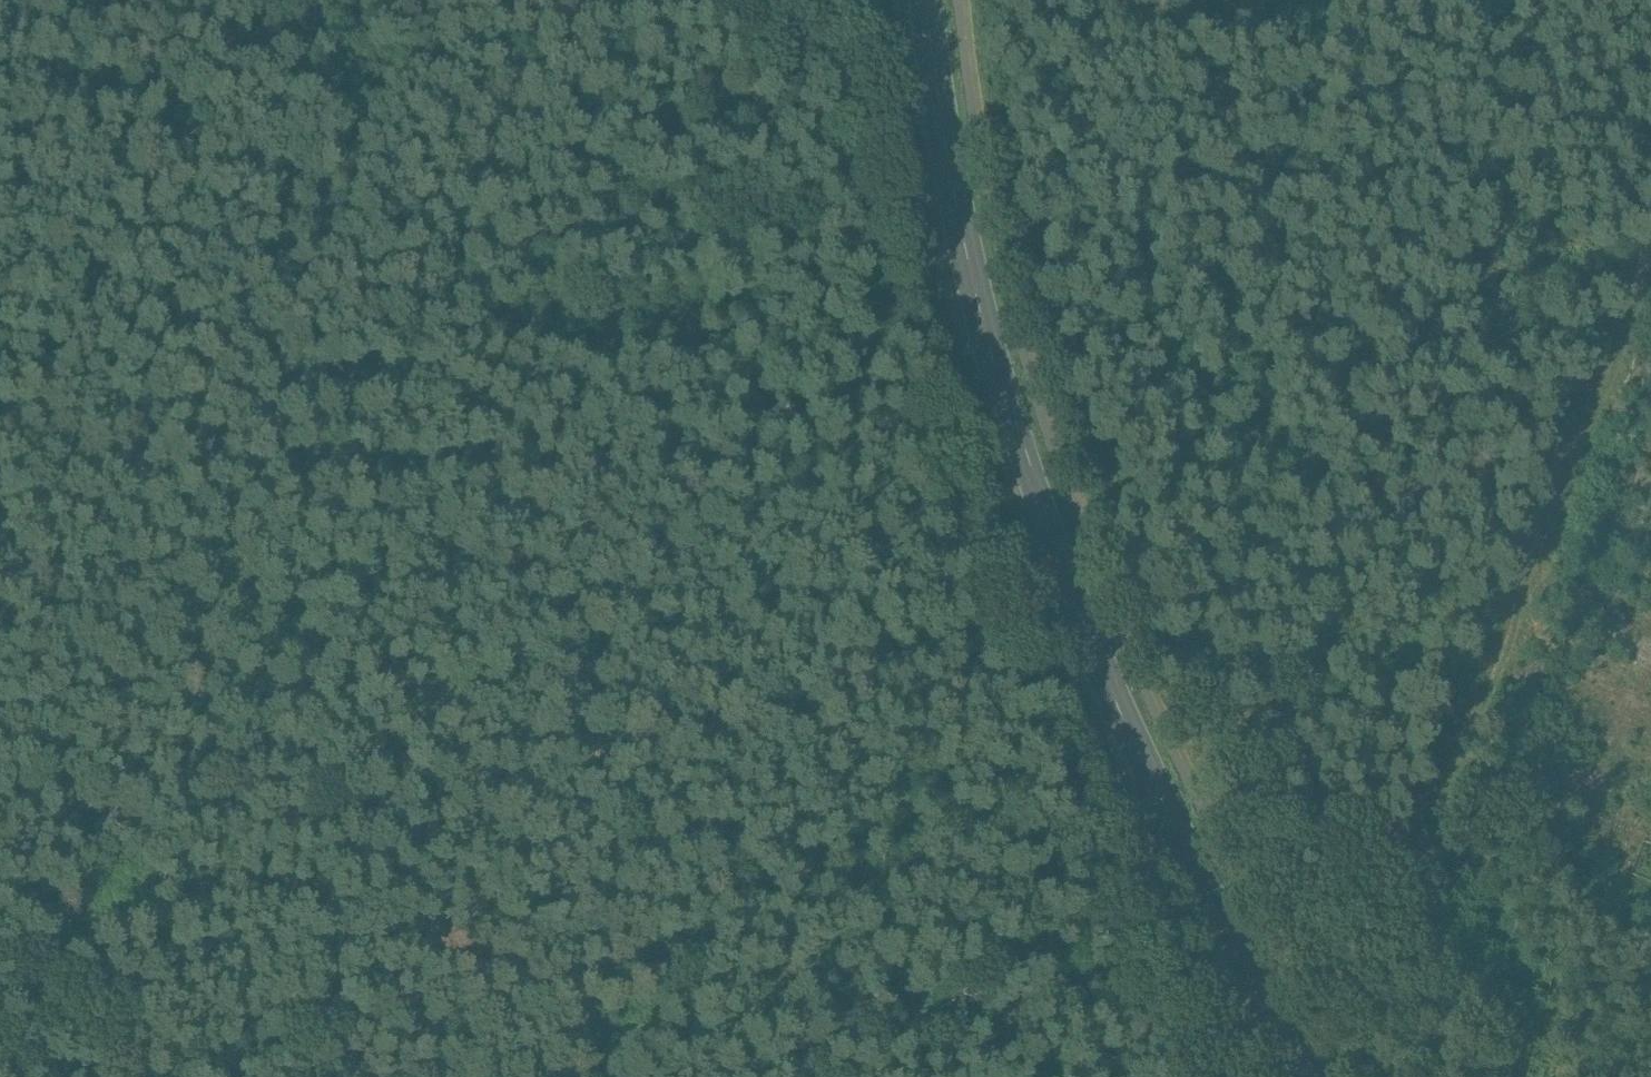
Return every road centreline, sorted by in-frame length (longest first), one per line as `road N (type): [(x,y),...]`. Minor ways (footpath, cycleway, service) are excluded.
road 1 (primary): [(1298,1076),(1072,600),(997,372),(965,236),(932,0)]

